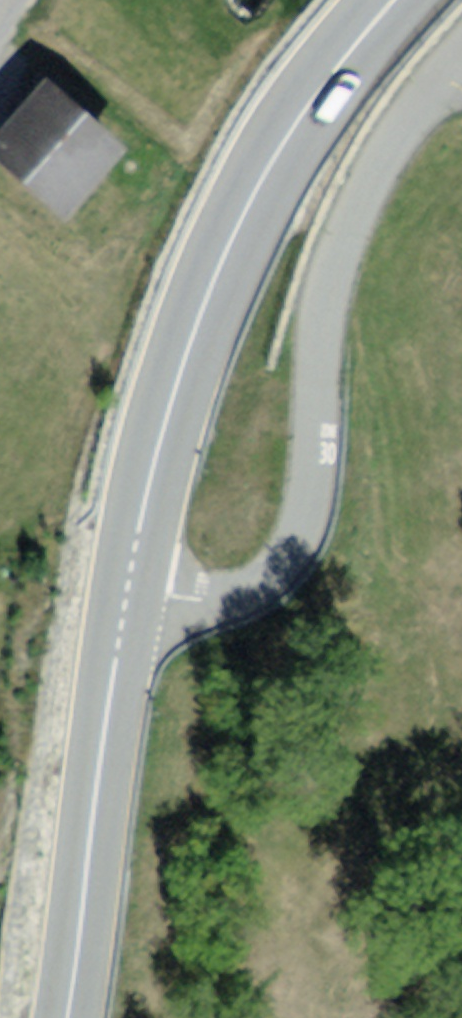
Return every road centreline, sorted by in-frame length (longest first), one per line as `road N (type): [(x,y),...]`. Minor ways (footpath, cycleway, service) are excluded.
road 1 (residential): [(461,56),(365,191),(337,263),(313,466),(281,552),(256,577),(227,588),(125,586)]
road 2 (primary): [(125,586),(217,278),(264,176),(397,0)]
road 3 (primary): [(46,1017),(125,586)]

